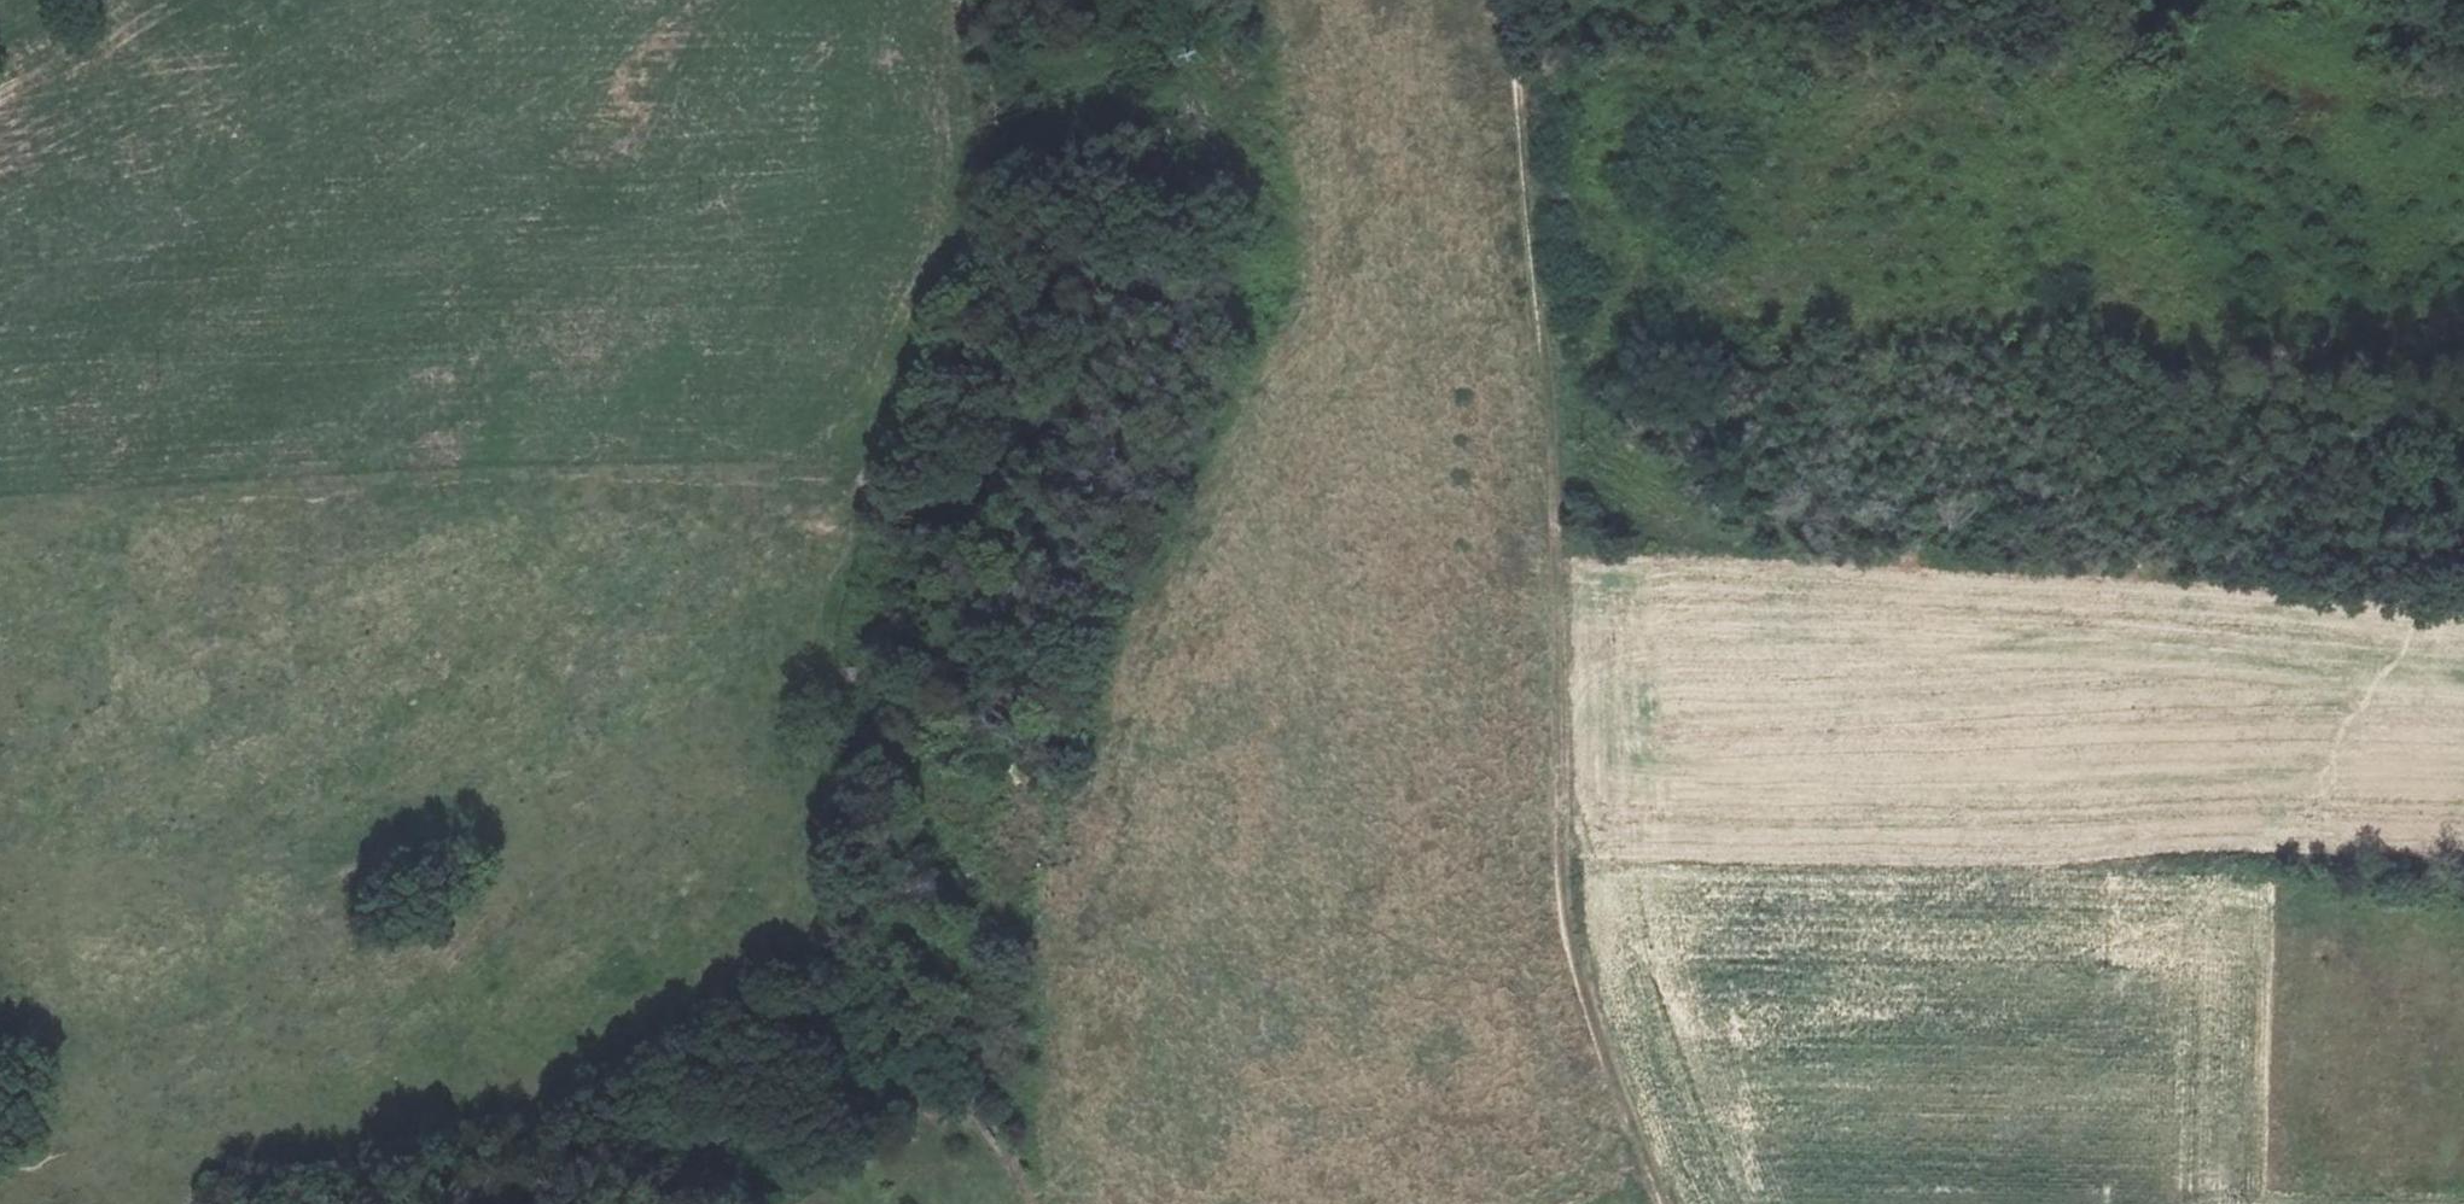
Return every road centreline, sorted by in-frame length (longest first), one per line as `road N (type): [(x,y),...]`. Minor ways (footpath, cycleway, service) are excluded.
road 1 (track): [(1669,1203),(1589,1008),(1578,939),(1565,810),(1562,224),(1532,0)]

